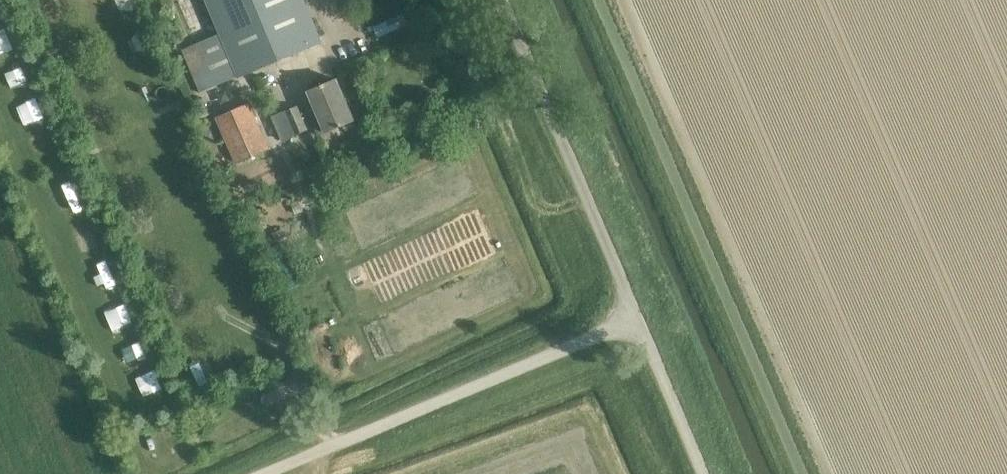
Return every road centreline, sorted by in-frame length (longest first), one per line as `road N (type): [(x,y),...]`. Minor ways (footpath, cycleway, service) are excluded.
road 1 (unclassified): [(267,473),(636,317)]
road 2 (unclassified): [(636,317),(501,0)]
road 3 (unclassified): [(703,473),(636,317)]

